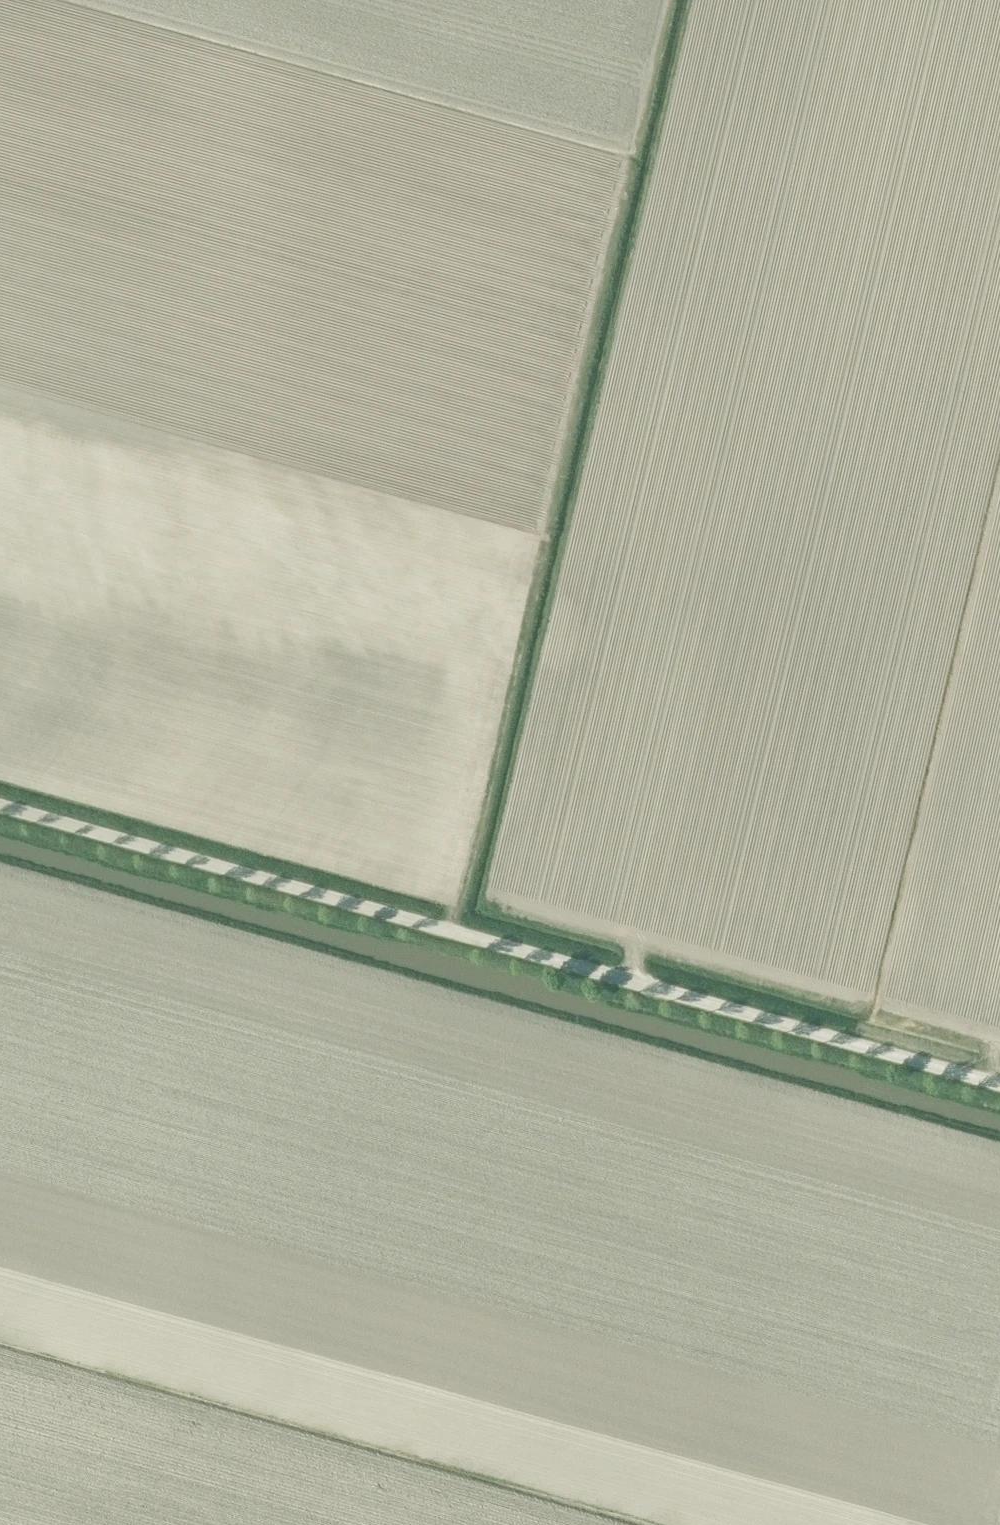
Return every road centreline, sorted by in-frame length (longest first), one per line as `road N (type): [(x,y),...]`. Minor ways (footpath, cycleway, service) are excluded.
road 1 (unclassified): [(999,1084),(0,810)]

